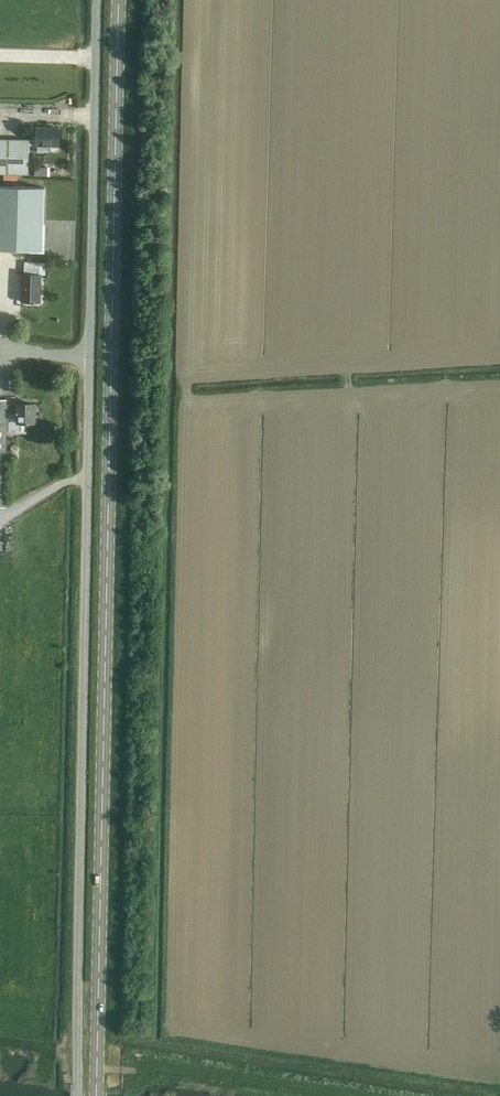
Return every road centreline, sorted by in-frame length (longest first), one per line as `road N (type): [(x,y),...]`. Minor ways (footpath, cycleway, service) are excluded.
road 1 (secondary): [(96,1095),(120,0)]
road 2 (unclassified): [(77,1095),(88,362)]
road 3 (unclassified): [(88,362),(97,0)]

